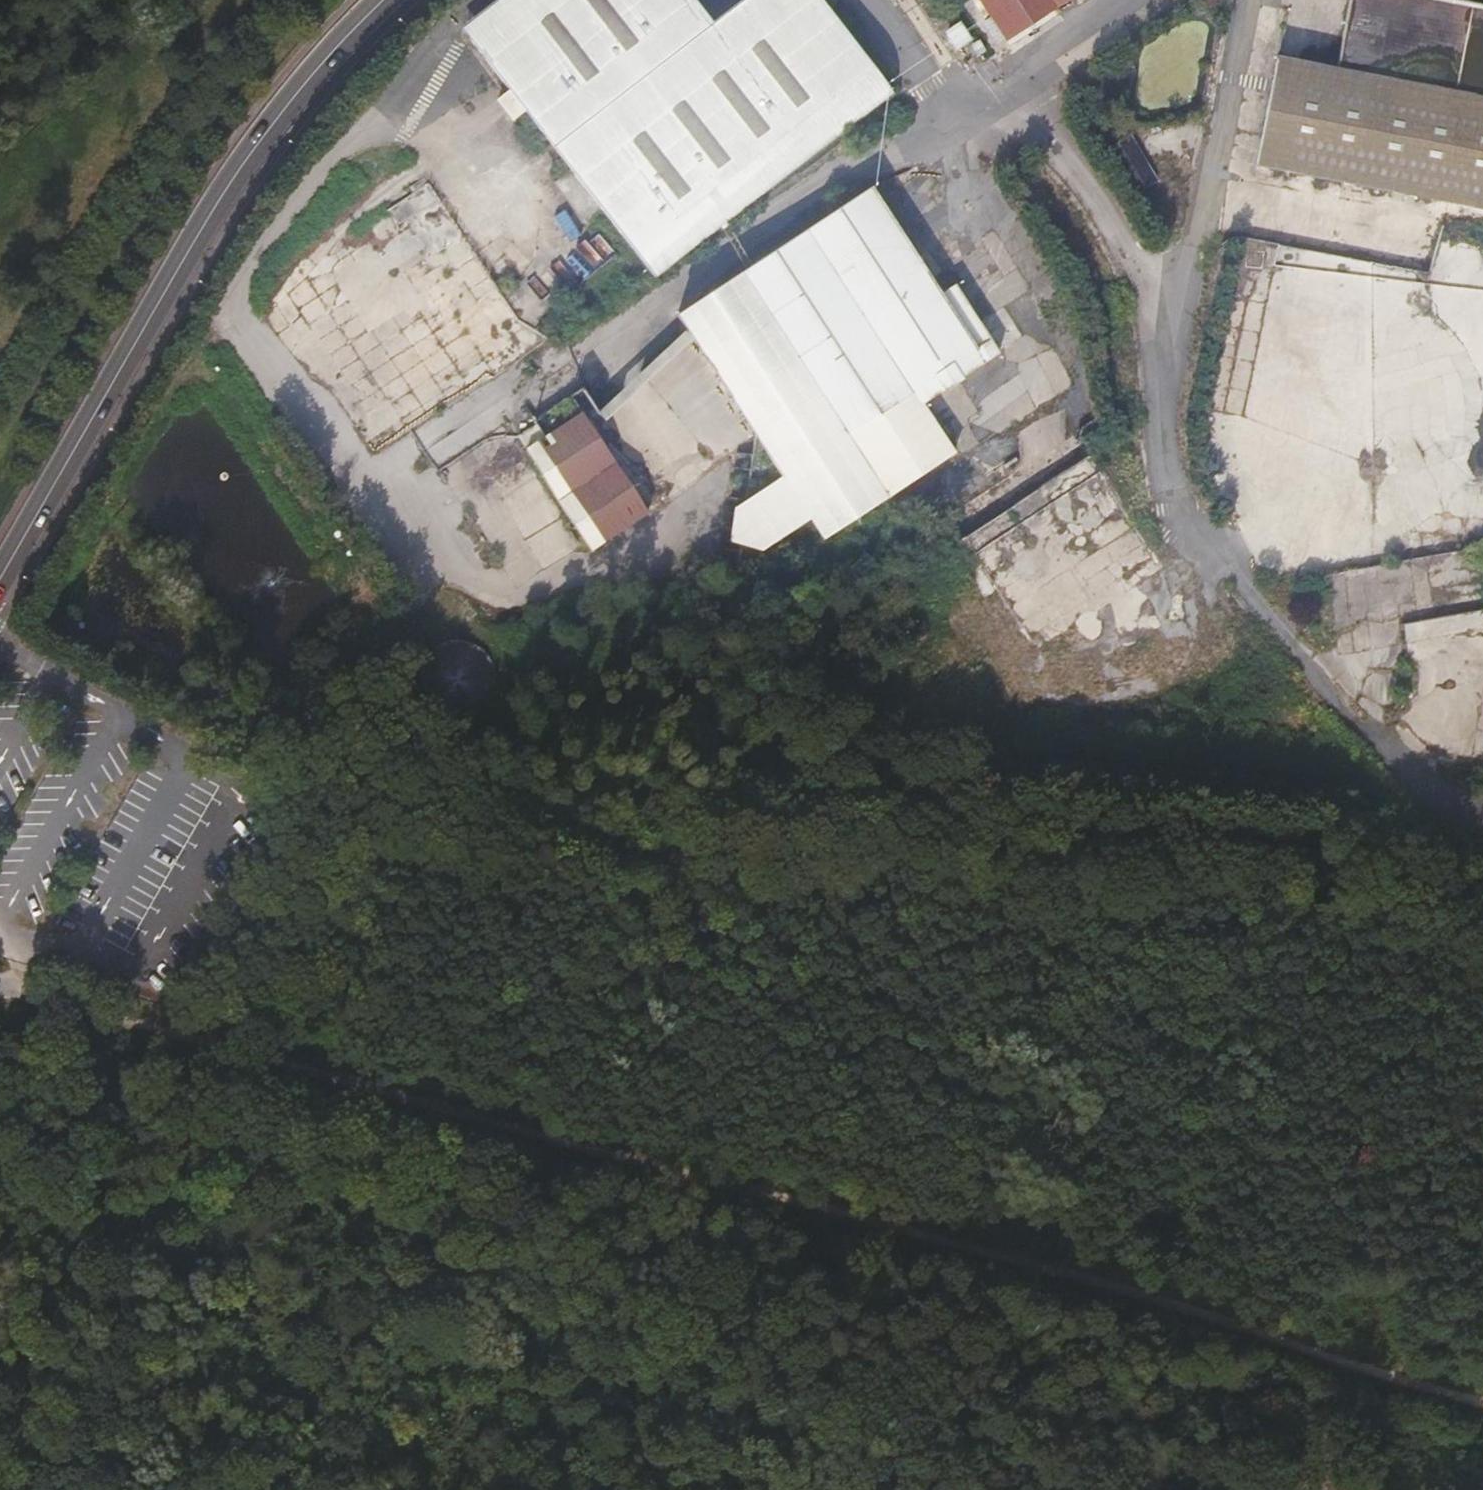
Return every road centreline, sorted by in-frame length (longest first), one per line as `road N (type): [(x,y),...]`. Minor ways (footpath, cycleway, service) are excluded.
road 1 (track): [(115,1017),(788,1196),(1264,1331),(1482,1403)]
road 2 (secondary): [(0,577),(226,191),(315,70),(383,0)]

